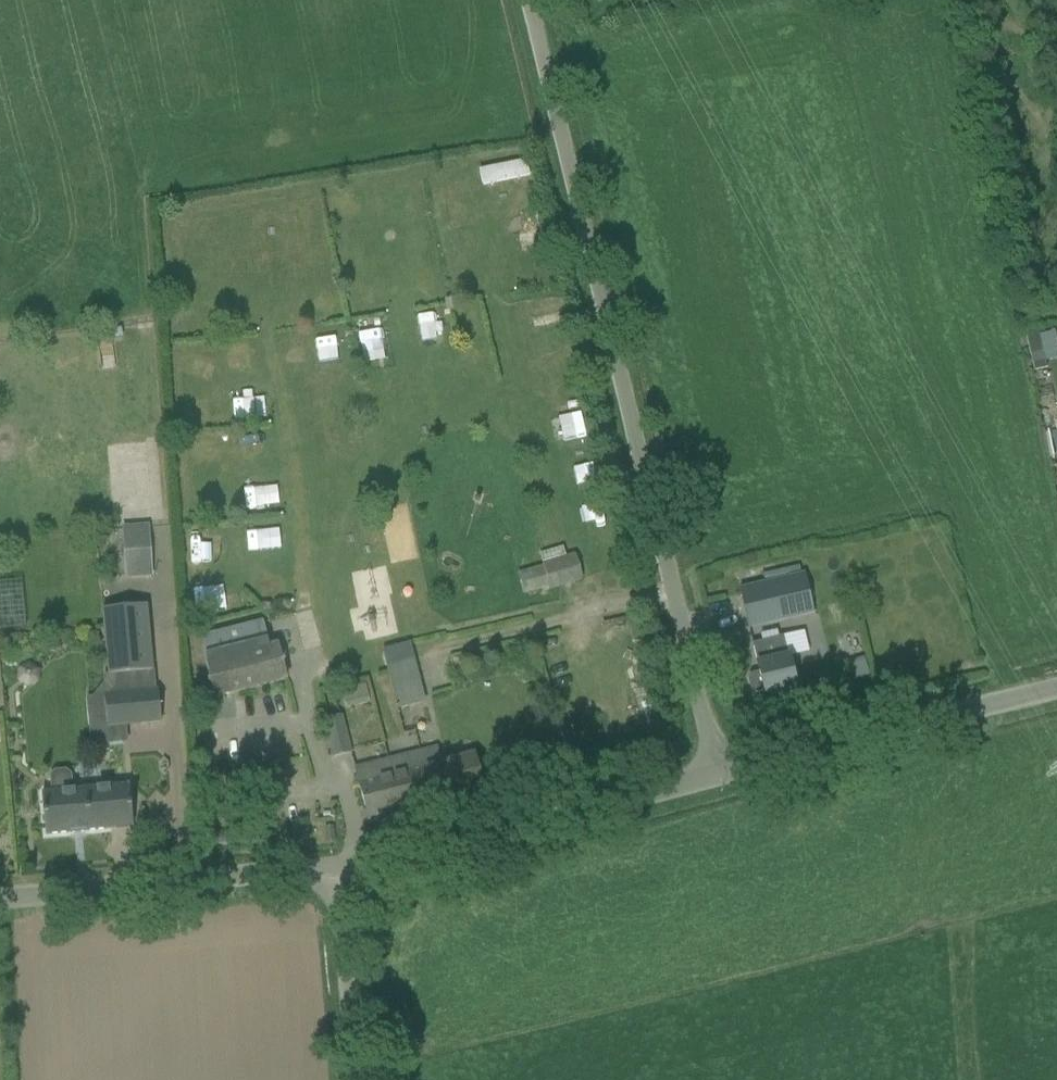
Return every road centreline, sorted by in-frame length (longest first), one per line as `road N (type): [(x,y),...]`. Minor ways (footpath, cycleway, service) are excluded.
road 1 (unclassified): [(713,786),(528,0)]
road 2 (unclassified): [(342,877),(713,786)]
road 3 (unclassified): [(713,786),(1056,689)]
road 4 (unclassified): [(0,907),(342,877)]
road 5 (unclassified): [(354,1079),(342,877)]

